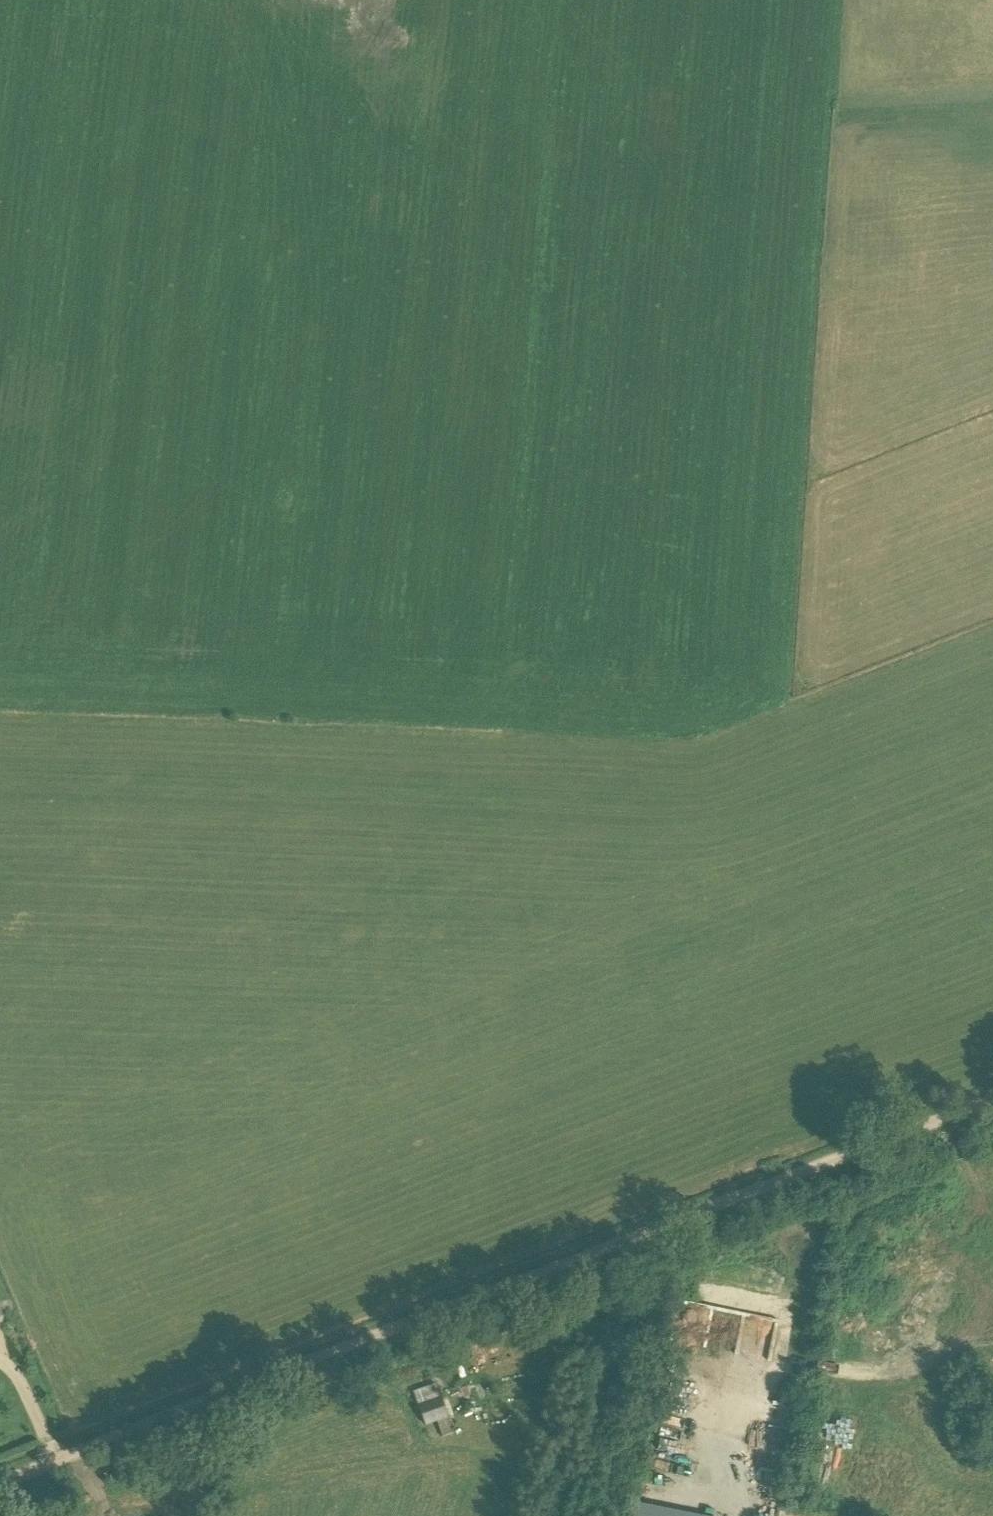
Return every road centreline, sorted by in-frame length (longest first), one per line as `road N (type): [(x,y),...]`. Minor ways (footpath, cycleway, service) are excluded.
road 1 (track): [(992,1099),(0,1480)]

